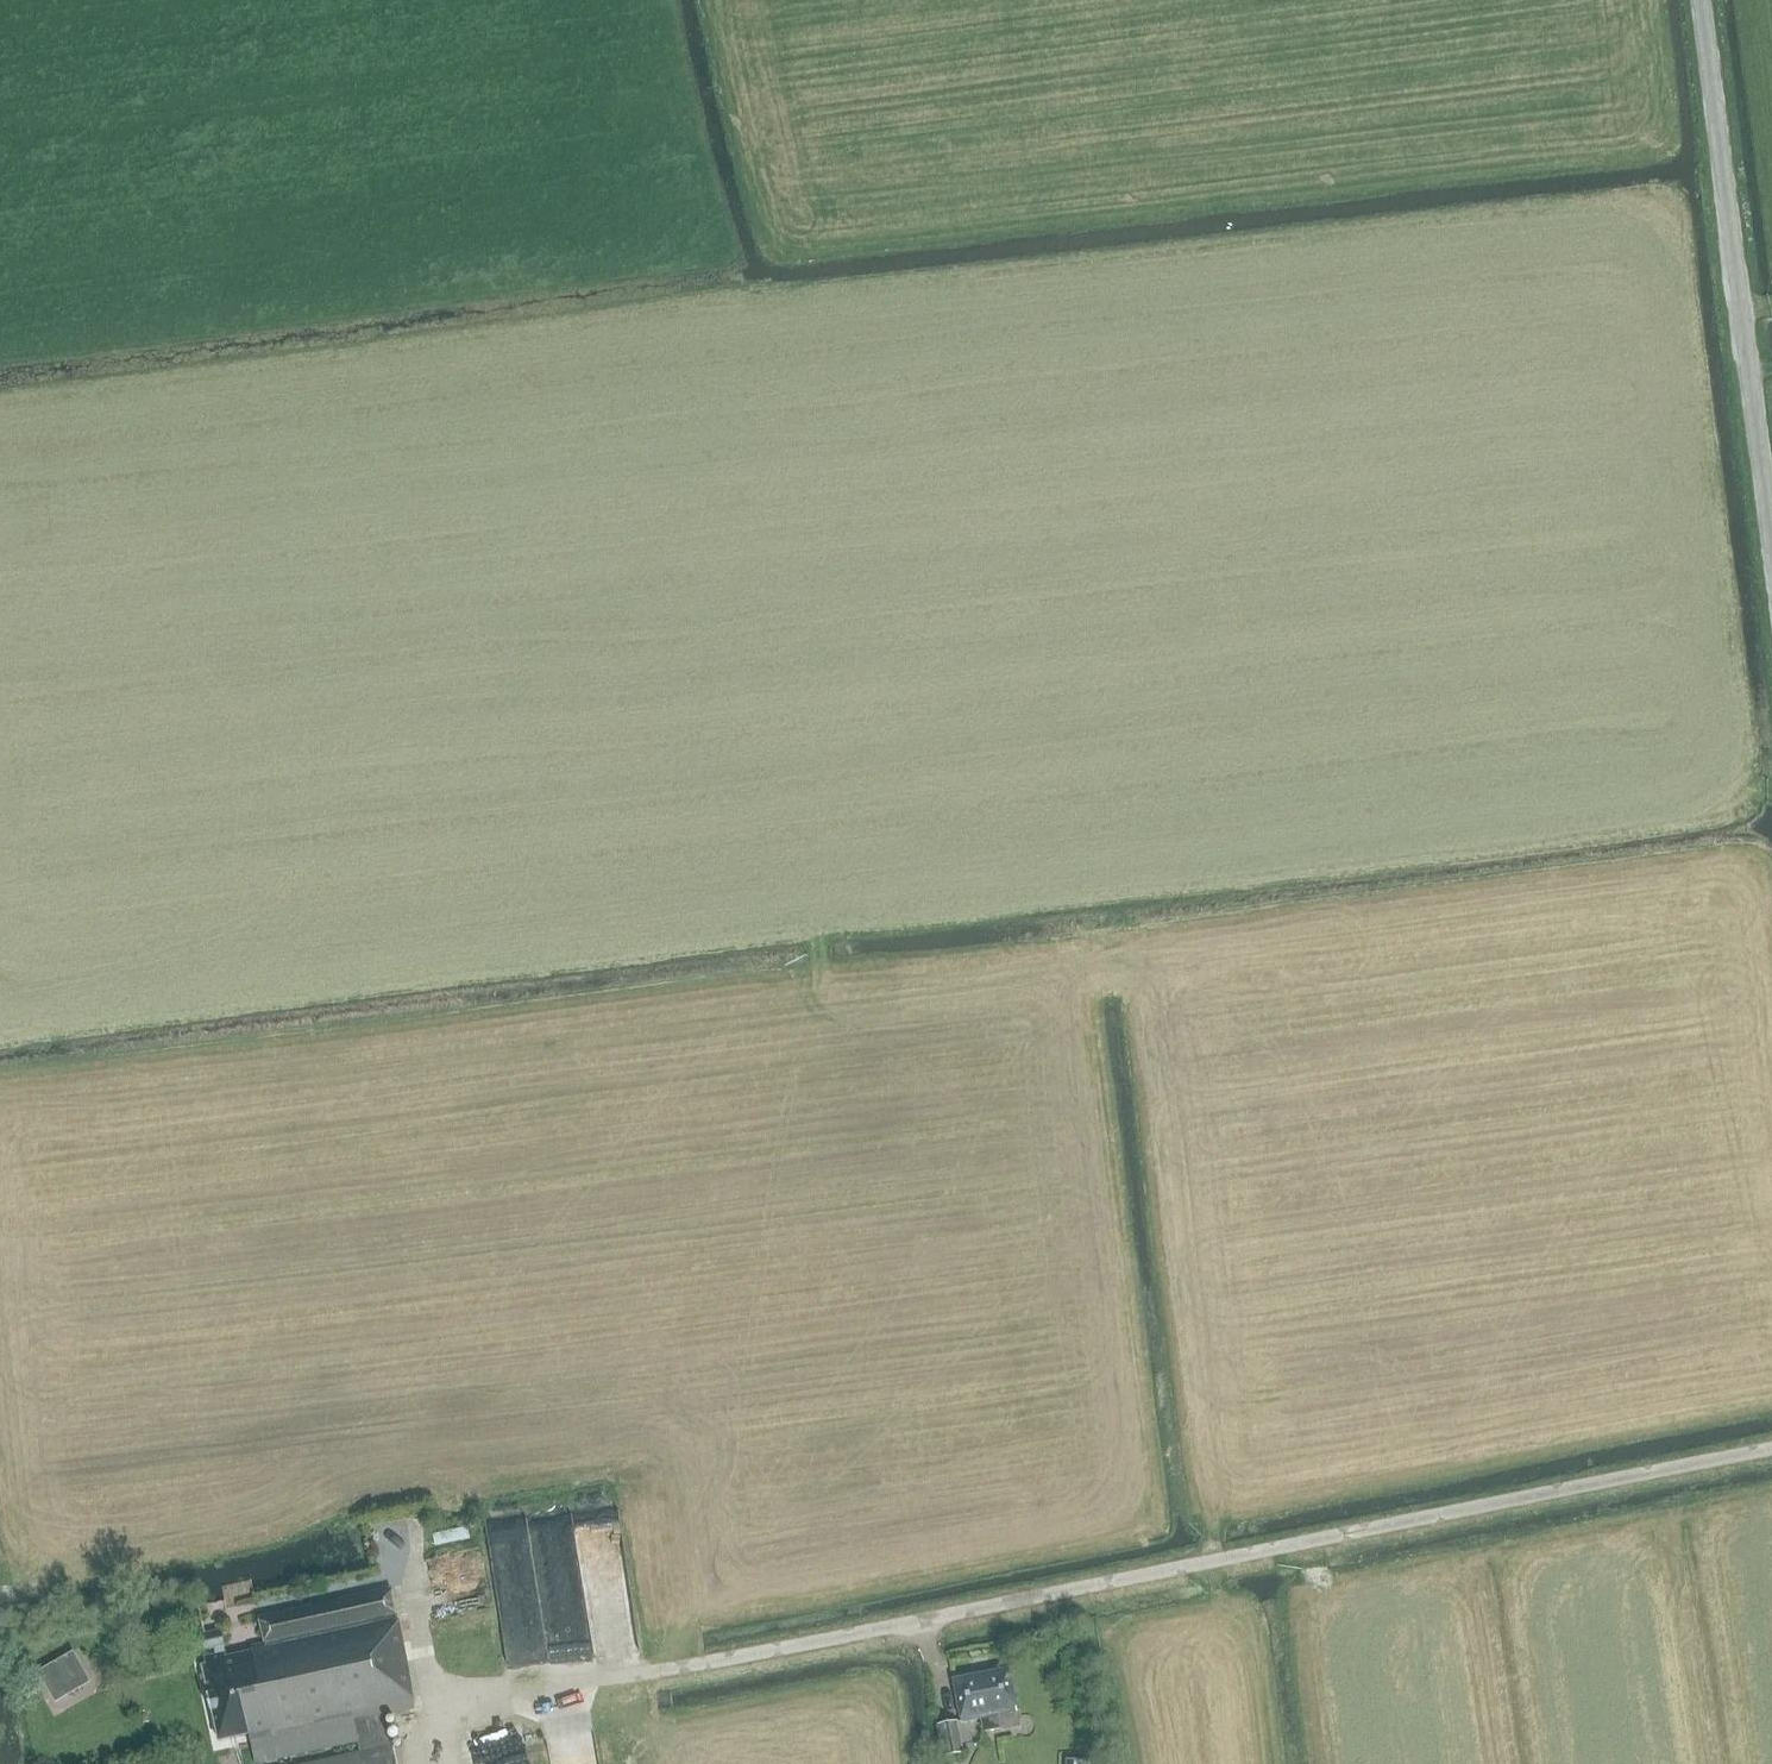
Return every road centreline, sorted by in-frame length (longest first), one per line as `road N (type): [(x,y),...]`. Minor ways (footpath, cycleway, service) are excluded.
road 1 (unclassified): [(660,1671),(1771,1449)]
road 2 (tertiary): [(1771,553),(1699,0)]

